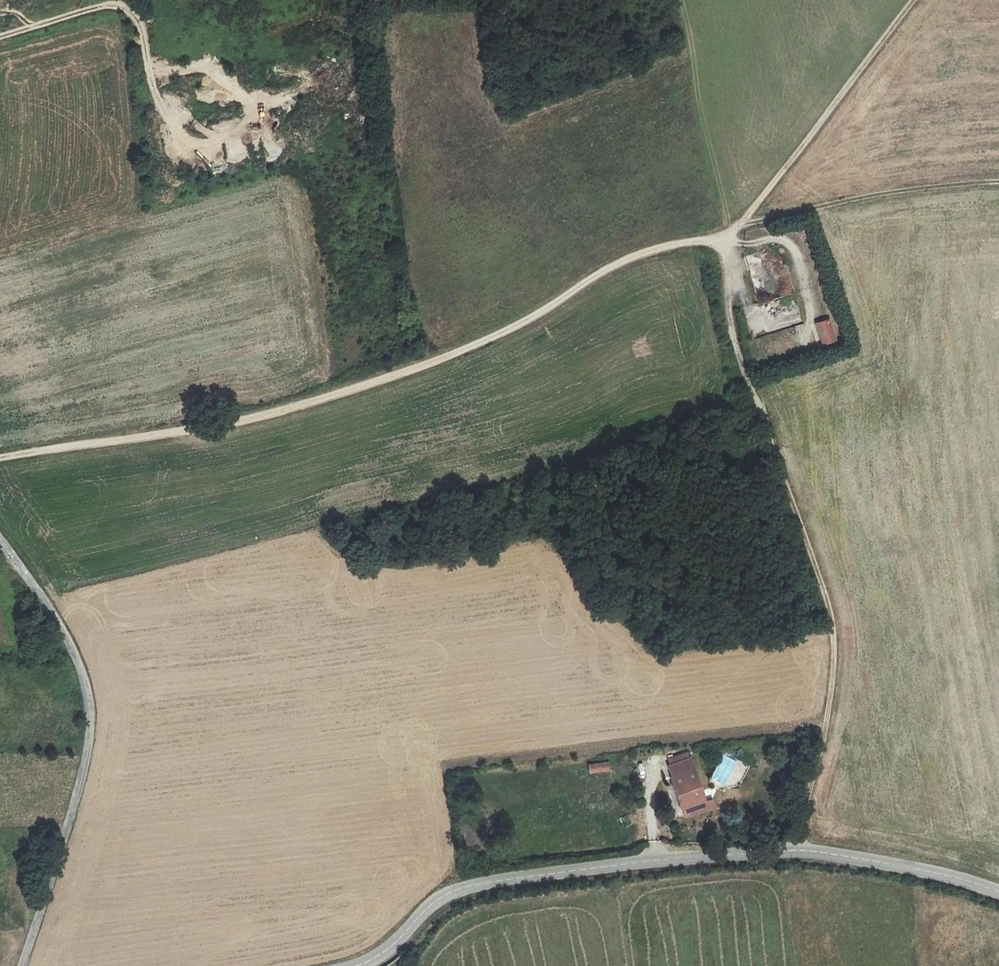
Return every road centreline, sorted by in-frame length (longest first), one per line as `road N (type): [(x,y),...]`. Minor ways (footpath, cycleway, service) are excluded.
road 1 (track): [(723,239),(626,259),(514,327),(327,397),(242,421),(0,459)]
road 2 (unclassified): [(356,965),(392,946),(449,893),(659,860),(798,850),(998,892)]
road 3 (track): [(798,850),(835,647),(827,599),(737,346),(723,239)]
road 4 (unclassified): [(22,965),(80,782),(89,704),(68,640),(0,540)]
road 5 (track): [(914,0),(723,239)]
road 6 (track): [(998,182),(914,189),(737,227)]
road 7 (track): [(174,129),(128,10),(96,7),(0,36)]

